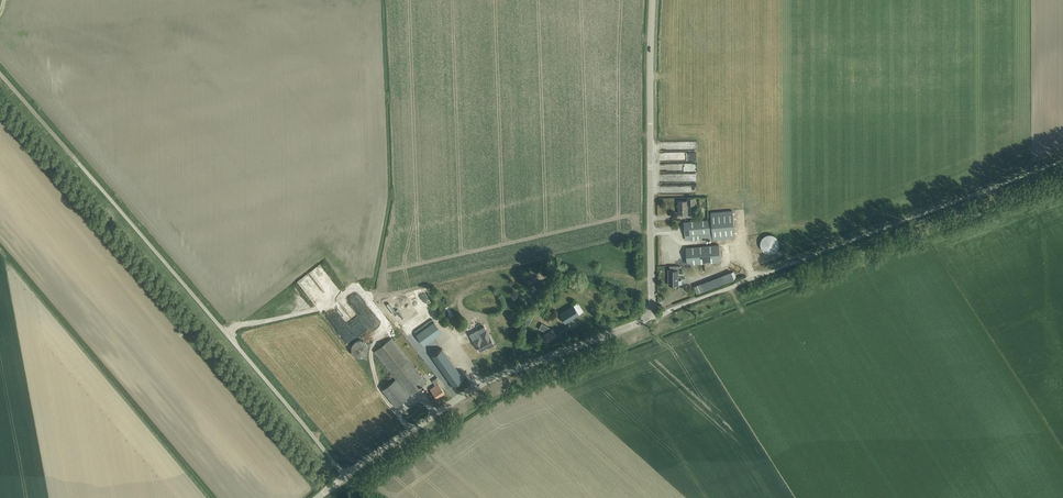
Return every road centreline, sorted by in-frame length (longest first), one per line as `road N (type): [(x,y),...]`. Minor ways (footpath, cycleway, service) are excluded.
road 1 (unclassified): [(651,318),(1062,161)]
road 2 (unclassified): [(346,475),(99,187)]
road 3 (unclassified): [(346,475),(489,380),(651,318)]
road 4 (unclassified): [(651,318),(653,0)]
road 5 (track): [(99,187),(0,74)]

